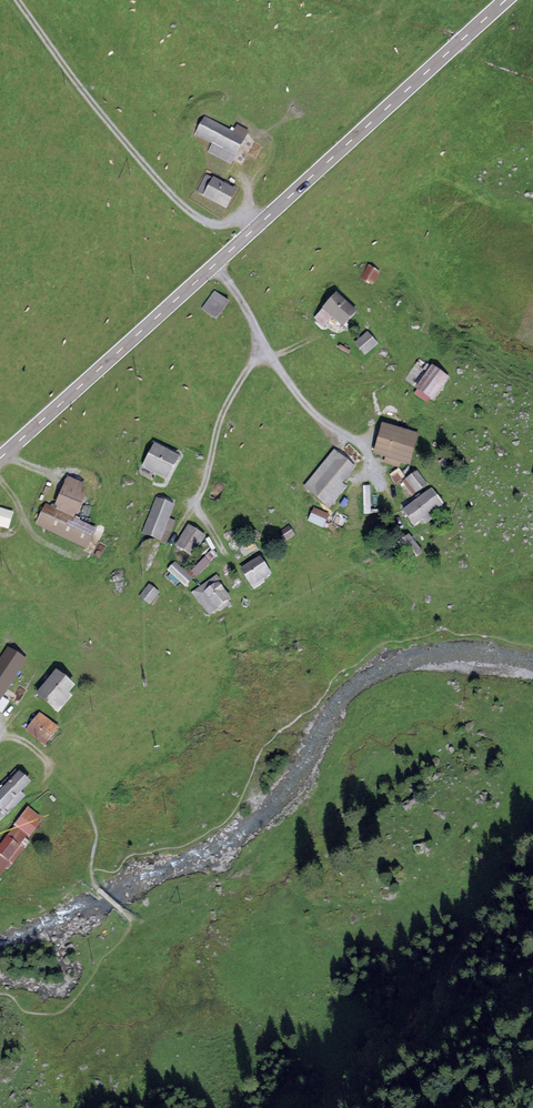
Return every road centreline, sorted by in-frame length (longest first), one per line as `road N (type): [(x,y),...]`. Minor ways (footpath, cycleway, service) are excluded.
road 1 (primary): [(506,0),(0,459)]
road 2 (track): [(18,0),(76,83),(192,216),(220,230),(255,228)]
road 3 (track): [(146,0),(154,177)]
road 4 (track): [(0,480),(40,541),(92,557)]

